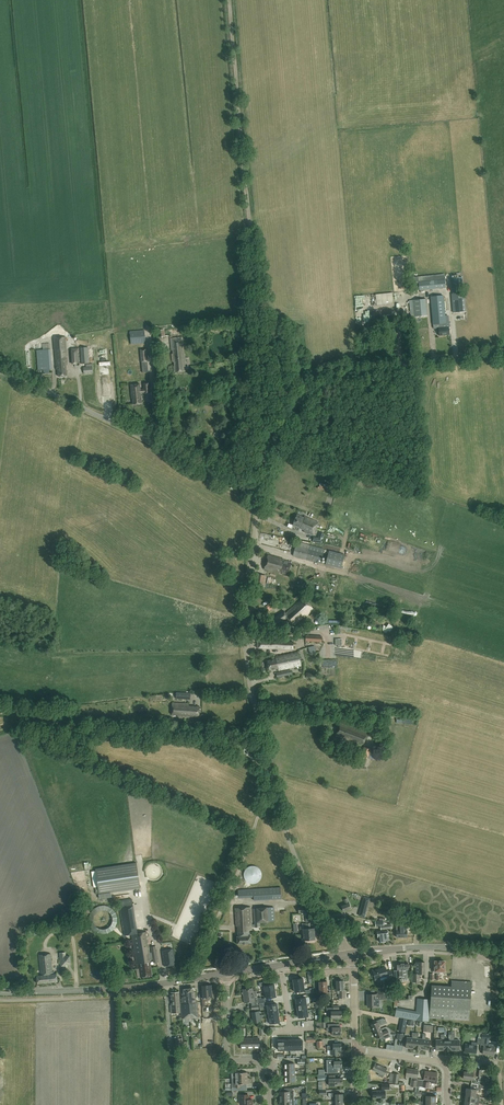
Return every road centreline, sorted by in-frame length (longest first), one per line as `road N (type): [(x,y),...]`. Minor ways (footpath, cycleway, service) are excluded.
road 1 (track): [(230,0),(271,437)]
road 2 (unclassified): [(262,481),(276,428),(324,381),(503,353)]
road 3 (unclassified): [(273,780),(246,648),(259,504)]
road 4 (unclassified): [(244,488),(0,370)]
road 5 (track): [(27,717),(93,731),(200,734),(270,768)]
road 6 (unclassified): [(199,977),(273,780)]
road 7 (unclassified): [(349,955),(303,874),(273,780)]
road 8 (residential): [(270,1104),(261,1060),(227,1053),(226,973)]
road 9 (secondary): [(199,977),(42,991)]

